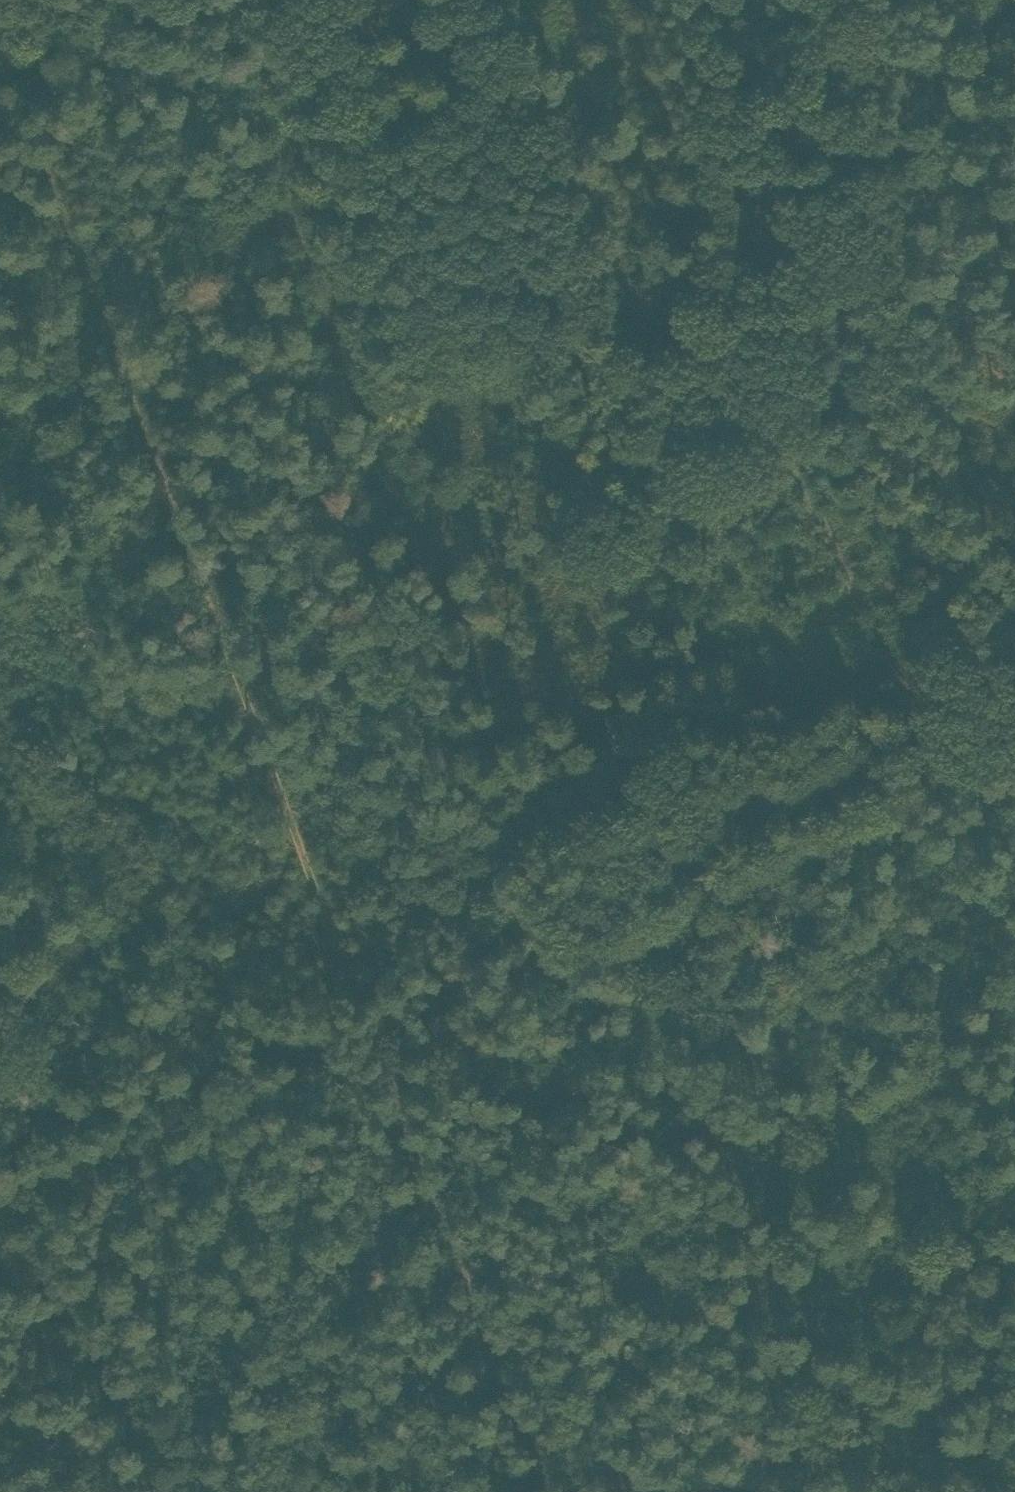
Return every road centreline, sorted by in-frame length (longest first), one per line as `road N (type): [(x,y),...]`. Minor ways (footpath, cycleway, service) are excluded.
road 1 (track): [(547,1491),(22,109)]
road 2 (track): [(369,1029),(956,774)]
road 3 (track): [(22,109),(197,11),(235,0)]

